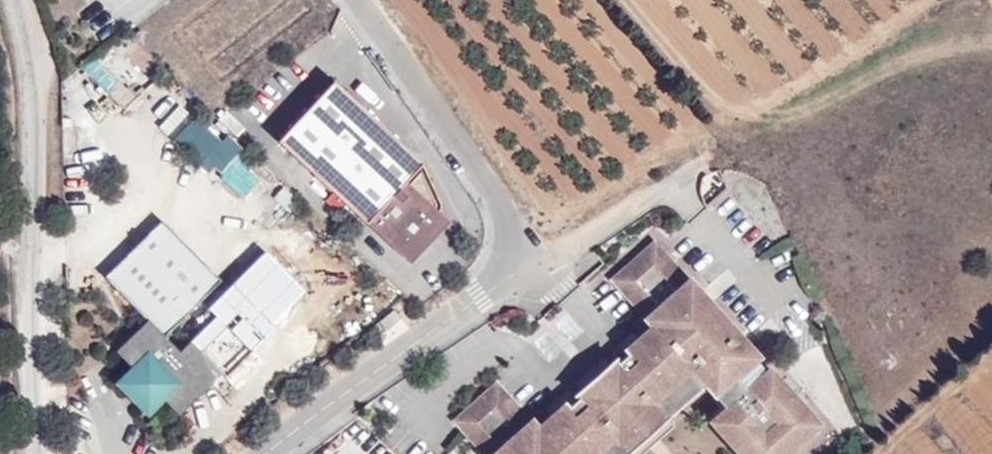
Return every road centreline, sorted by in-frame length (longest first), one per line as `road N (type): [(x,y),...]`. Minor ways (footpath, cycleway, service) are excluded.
road 1 (residential): [(268,453),(485,293),(513,258),(509,219),(358,0)]
road 2 (unclassified): [(17,0),(32,73),(38,453)]

